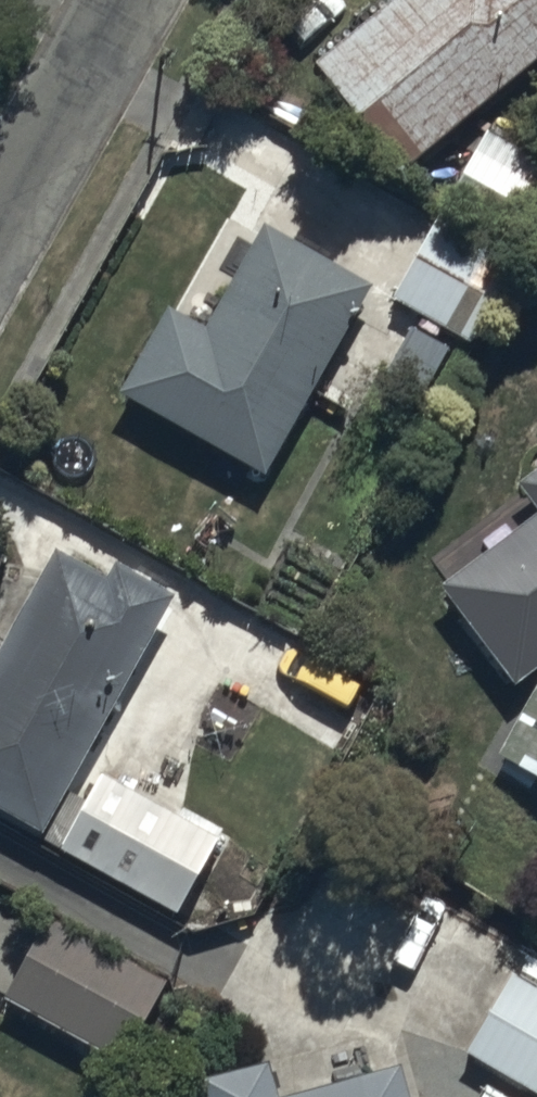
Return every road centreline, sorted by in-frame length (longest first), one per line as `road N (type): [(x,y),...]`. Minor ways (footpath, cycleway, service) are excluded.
road 1 (residential): [(0,220),(124,0)]

